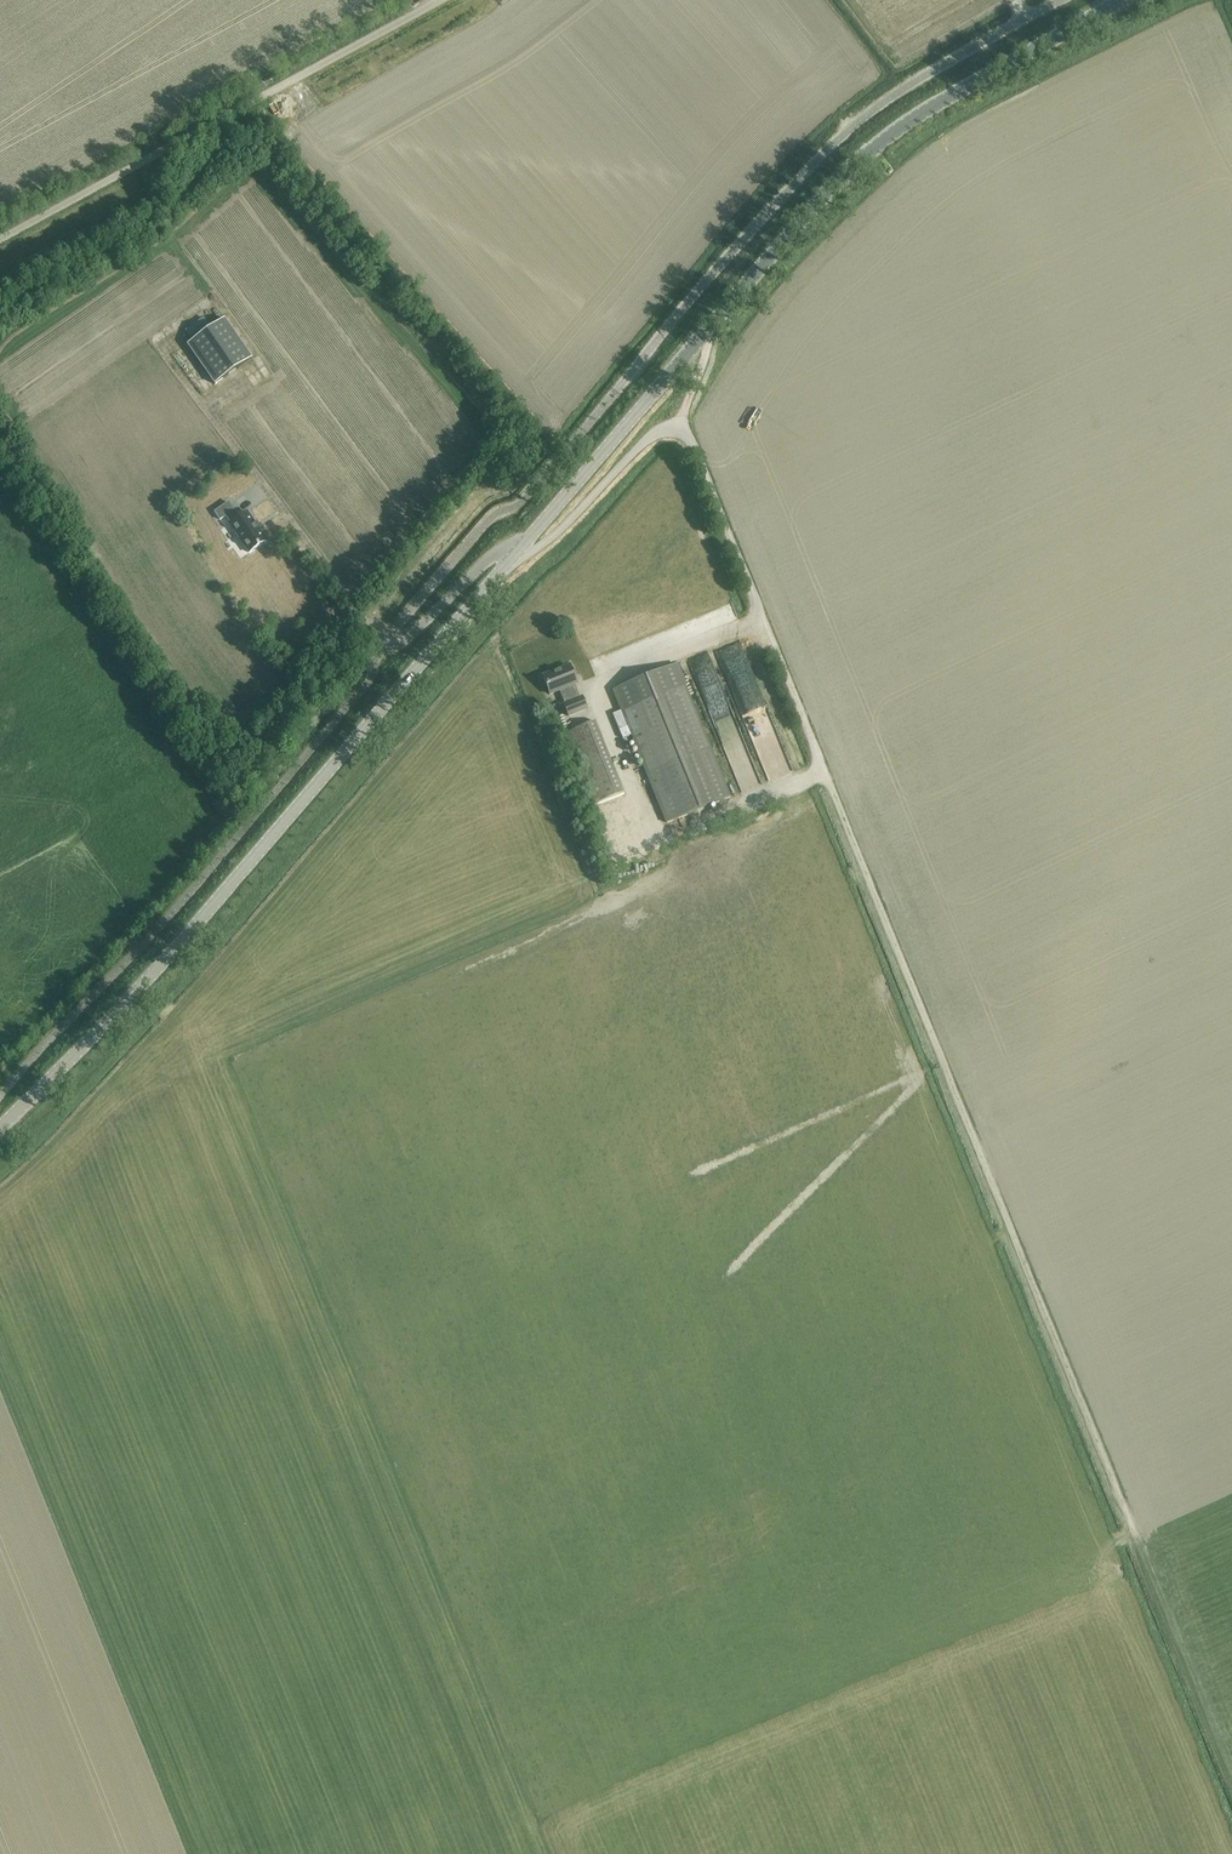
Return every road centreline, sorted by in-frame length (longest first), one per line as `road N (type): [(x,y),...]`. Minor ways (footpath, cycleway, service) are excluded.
road 1 (unclassified): [(1137,1537),(687,435),(674,422)]
road 2 (tertiary): [(0,1129),(155,976),(519,550)]
road 3 (tertiary): [(707,332),(861,159),(919,116),(1121,0)]
road 4 (tertiary): [(519,550),(707,332)]
road 5 (unclassified): [(519,550),(547,542),(650,437),(674,422)]
road 6 (unclassified): [(368,634),(384,651),(399,649),(487,561),(507,548),(519,550)]

